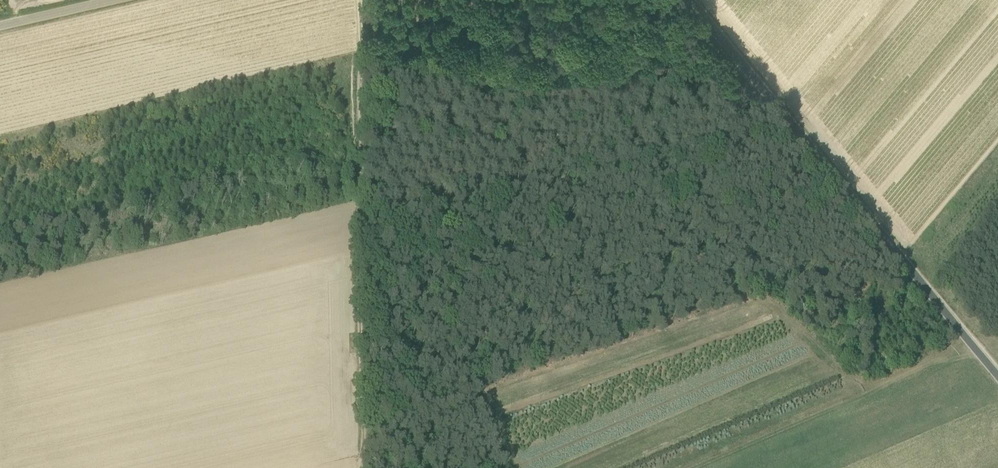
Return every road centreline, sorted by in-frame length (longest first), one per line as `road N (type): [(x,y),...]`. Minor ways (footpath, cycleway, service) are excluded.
road 1 (tertiary): [(997,376),(690,0)]
road 2 (track): [(364,467),(358,0)]

